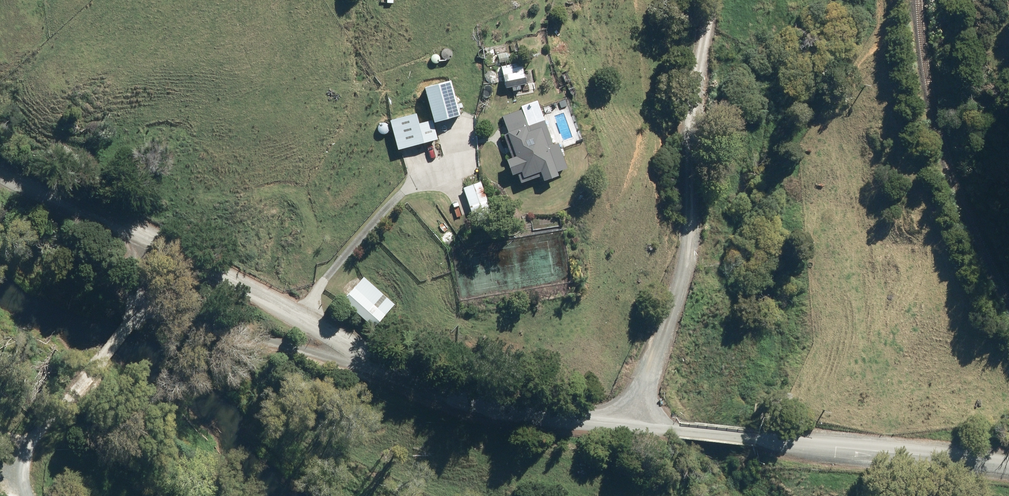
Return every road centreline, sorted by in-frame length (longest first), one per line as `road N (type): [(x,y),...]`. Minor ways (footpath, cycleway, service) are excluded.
road 1 (unclassified): [(374,358),(136,319),(33,434),(21,465),(29,495)]
road 2 (unclassified): [(633,427),(686,264),(690,123),(716,0)]
road 3 (tertiary): [(374,358),(0,156)]
road 4 (tertiary): [(1008,461),(633,427)]
road 5 (tertiary): [(633,427),(409,382),(374,358)]

